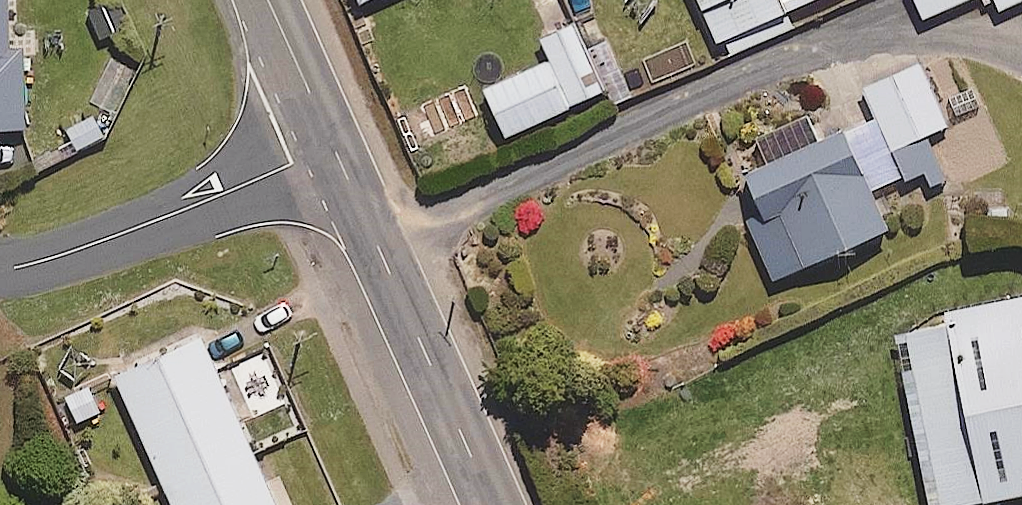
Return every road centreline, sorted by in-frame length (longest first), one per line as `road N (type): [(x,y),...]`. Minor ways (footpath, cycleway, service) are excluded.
road 1 (secondary): [(332,146),(495,504)]
road 2 (residential): [(332,146),(109,238),(0,268)]
road 3 (secondary): [(265,0),(332,146)]

